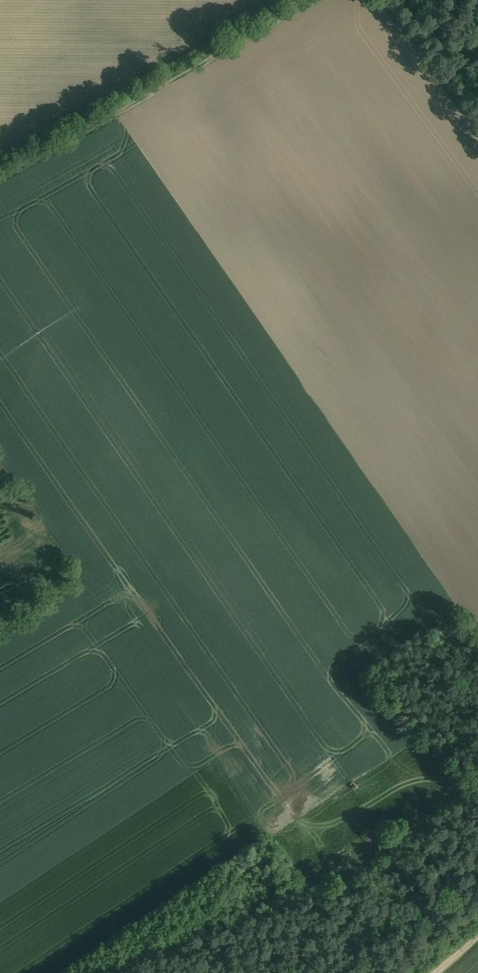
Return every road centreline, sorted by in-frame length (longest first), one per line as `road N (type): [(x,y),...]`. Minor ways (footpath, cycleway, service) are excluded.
road 1 (track): [(0,169),(293,0)]

